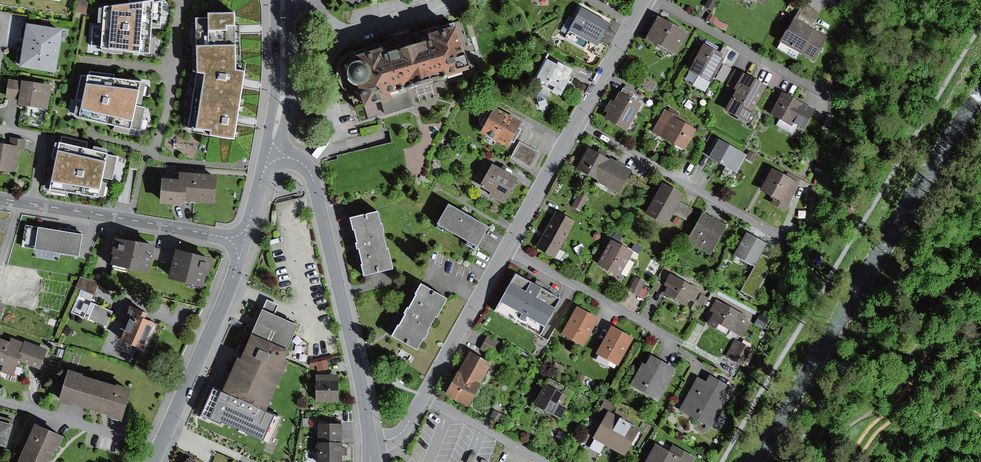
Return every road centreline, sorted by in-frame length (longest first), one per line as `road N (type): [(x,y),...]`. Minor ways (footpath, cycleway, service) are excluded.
road 1 (residential): [(371,444),(311,173),(270,153)]
road 2 (residential): [(790,242),(576,121)]
road 3 (residential): [(244,241),(20,202)]
road 4 (residential): [(244,241),(159,449)]
road 5 (residential): [(654,0),(834,100)]
road 6 (residential): [(505,246),(655,328)]
road 7 (residential): [(423,395),(505,246)]
road 8 (residential): [(159,449),(0,402)]
road 9 (residential): [(283,0),(282,92),(270,153)]
road 10 (residential): [(505,246),(576,121)]
road 11 (residential): [(545,461),(423,395)]
road 12 (residential): [(576,121),(643,0)]

